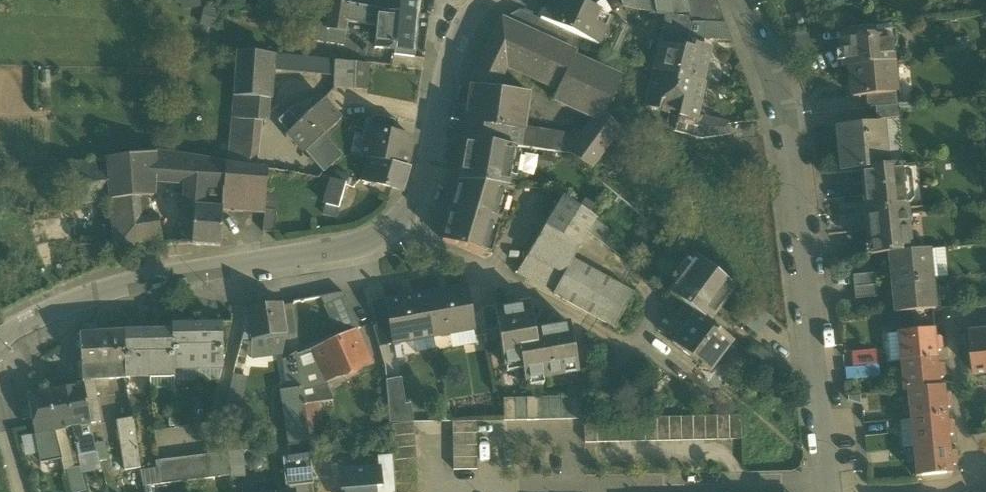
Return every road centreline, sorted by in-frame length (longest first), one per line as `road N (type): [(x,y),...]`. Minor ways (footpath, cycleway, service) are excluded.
road 1 (residential): [(488,0),(457,50),(427,186),(394,230),(359,243),(118,285),(52,310),(0,344)]
road 2 (residential): [(747,0),(782,79),(797,162),(831,480)]
road 3 (residential): [(573,487),(831,480)]
road 4 (residential): [(967,480),(950,312),(985,308)]
road 5 (residential): [(496,489),(496,434),(570,432),(573,487)]

